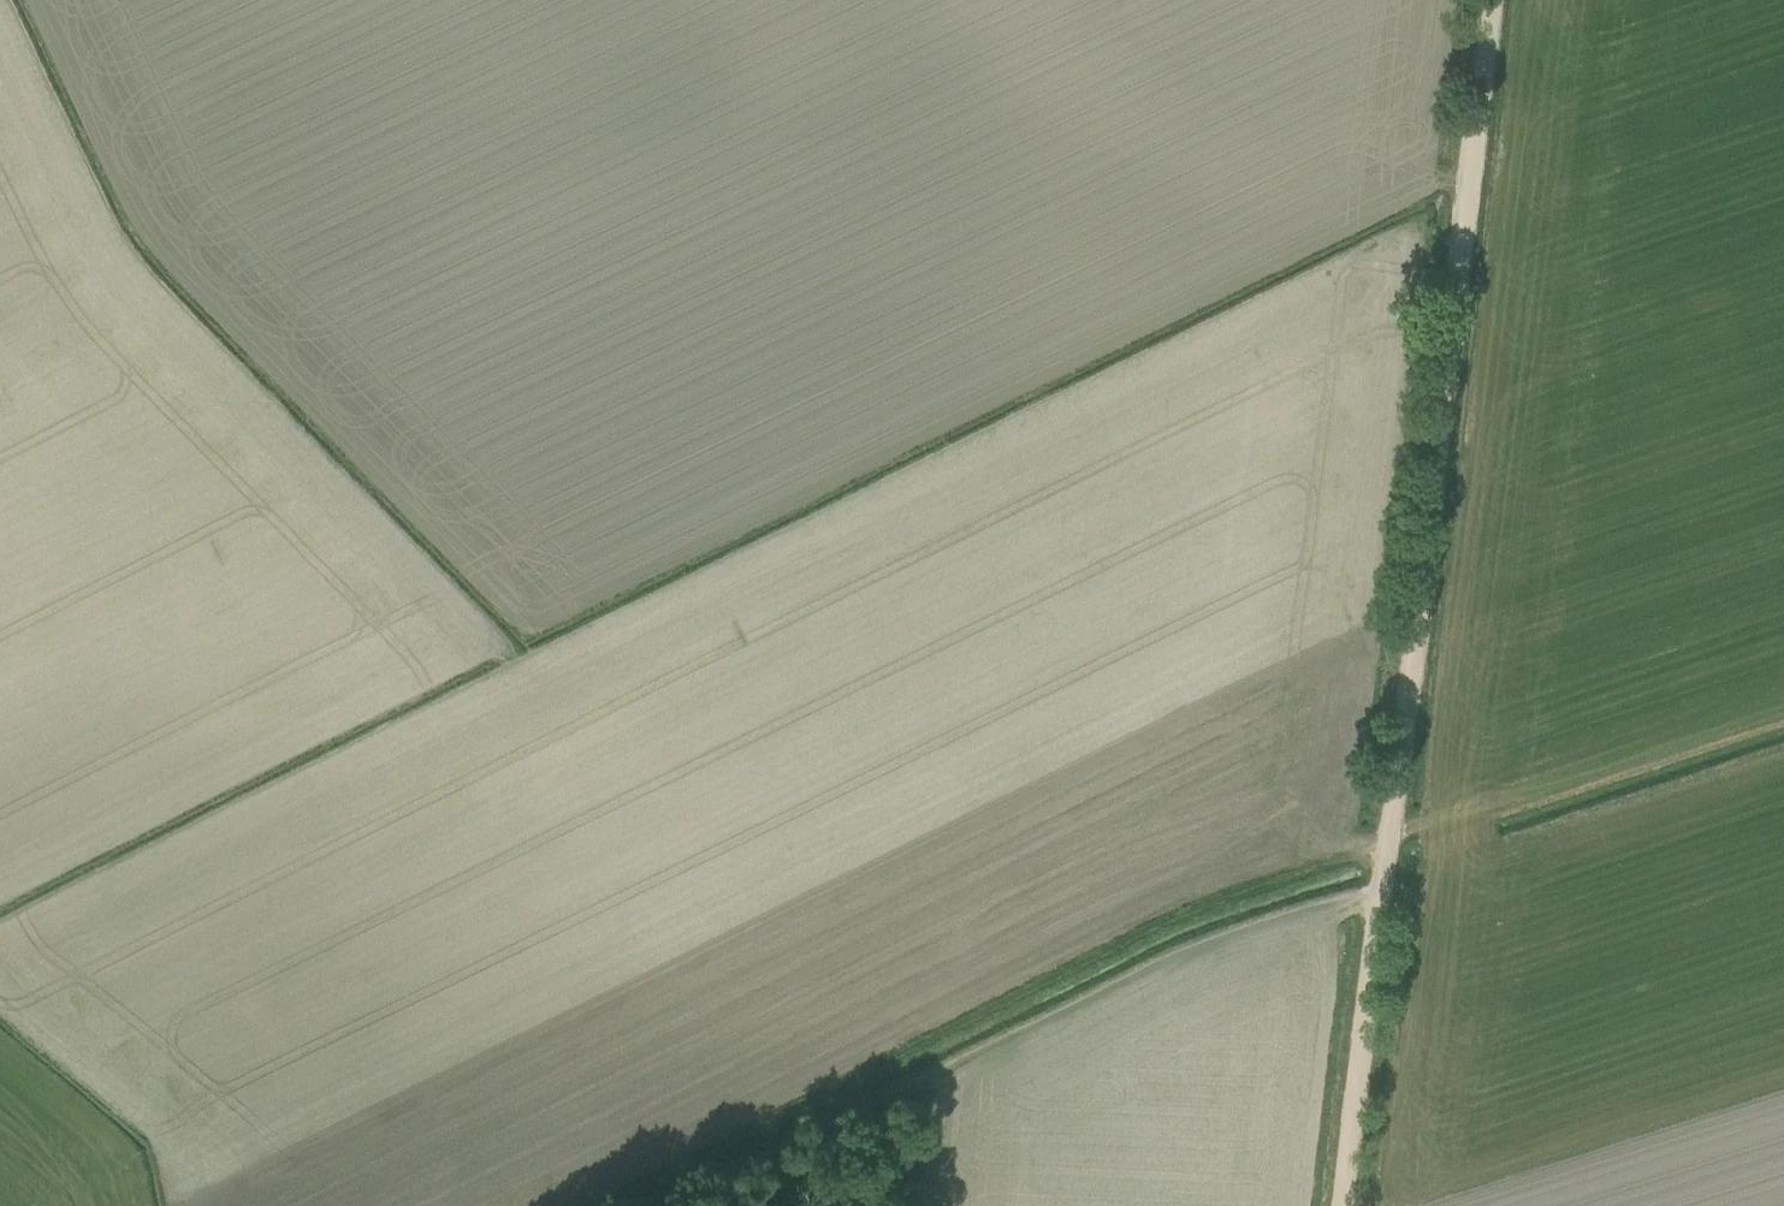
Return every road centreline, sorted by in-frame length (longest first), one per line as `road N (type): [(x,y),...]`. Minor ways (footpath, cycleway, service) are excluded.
road 1 (track): [(1491,0),(1381,888)]
road 2 (track): [(1381,888),(1343,1205)]

